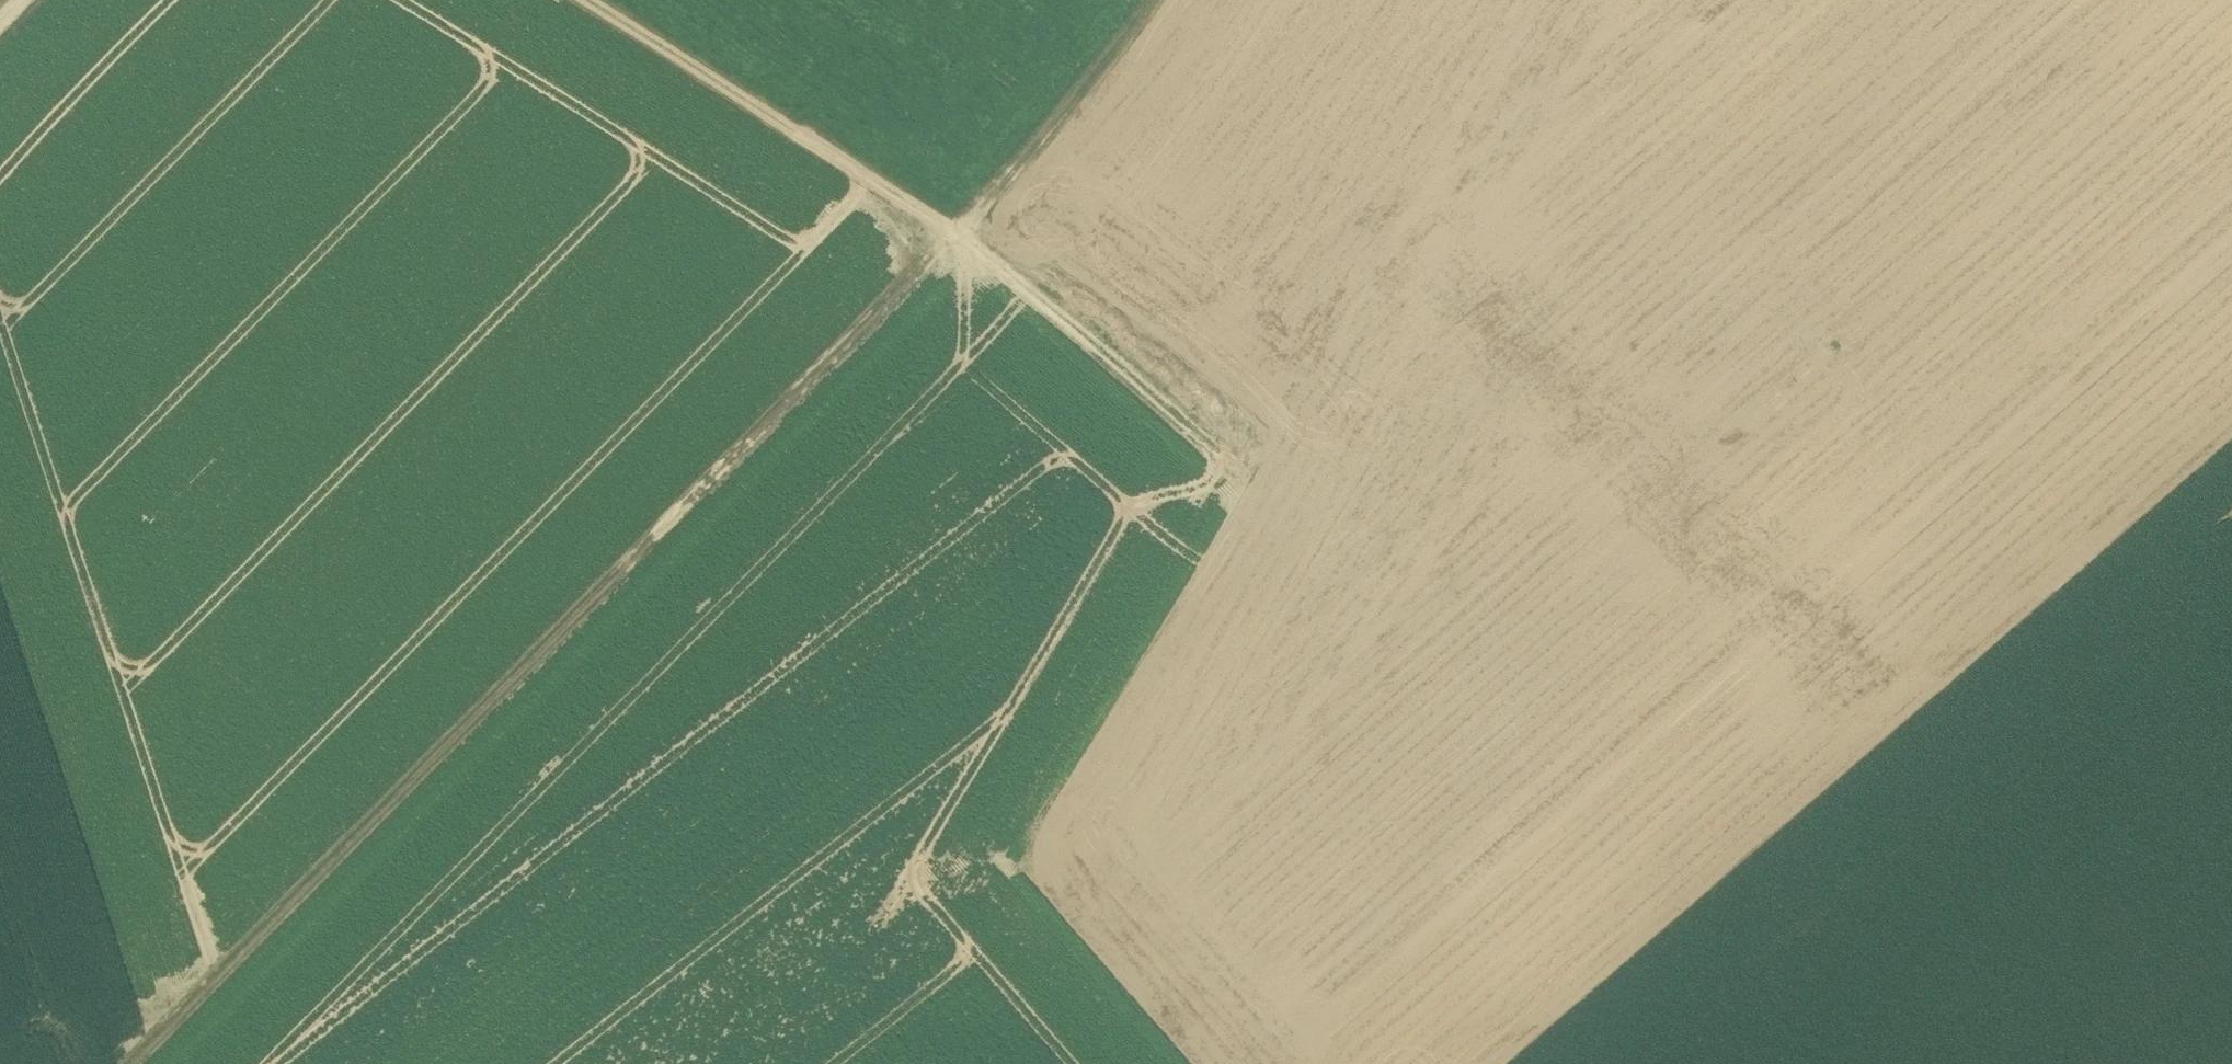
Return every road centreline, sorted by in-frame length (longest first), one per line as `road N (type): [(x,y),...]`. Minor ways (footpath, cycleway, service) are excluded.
road 1 (track): [(129,1063),(934,252),(1097,81),(1153,0)]
road 2 (track): [(590,0),(952,233)]

